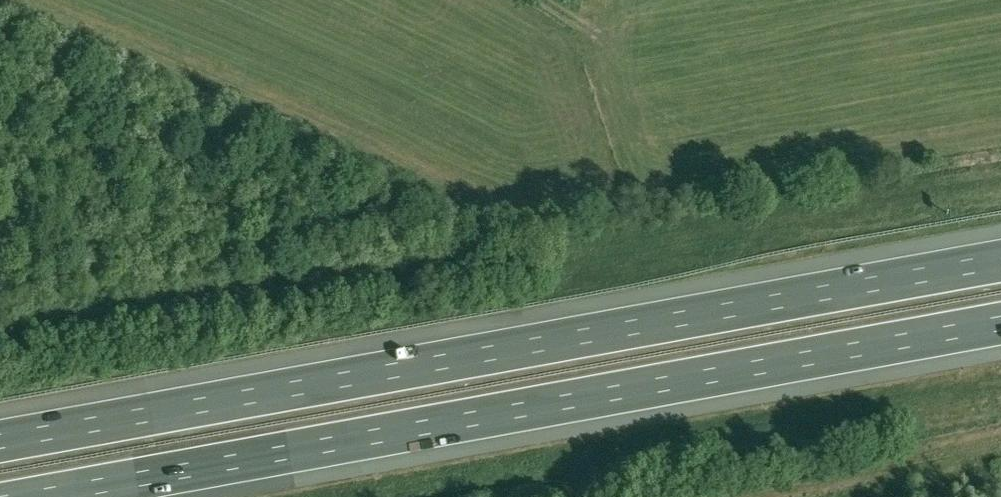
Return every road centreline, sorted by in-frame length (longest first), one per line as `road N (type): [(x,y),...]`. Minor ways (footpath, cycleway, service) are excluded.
road 1 (motorway): [(1000,259),(0,440)]
road 2 (motorway): [(33,496),(1000,323)]

